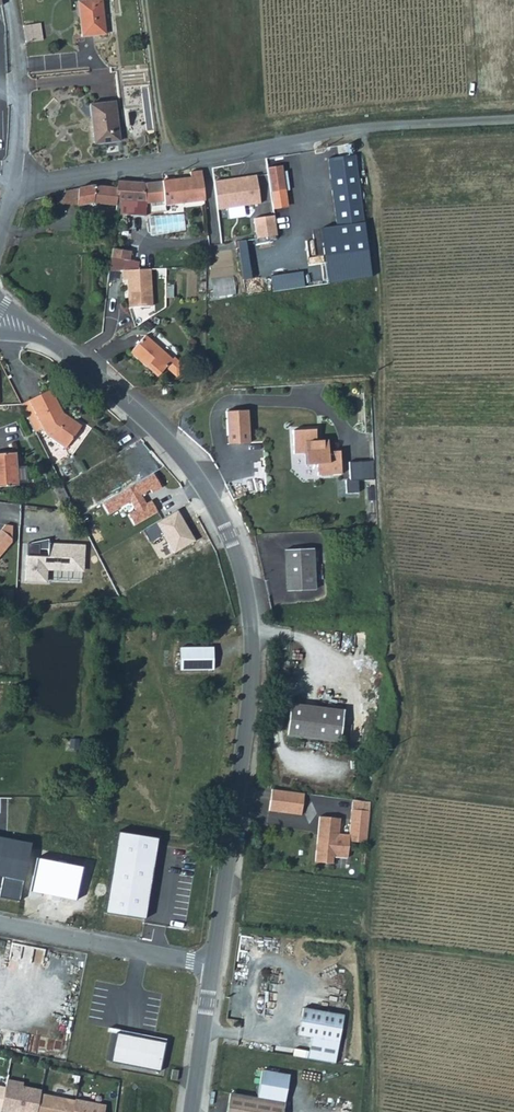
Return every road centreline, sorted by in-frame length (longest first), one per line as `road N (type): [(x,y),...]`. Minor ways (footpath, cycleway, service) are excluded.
road 1 (unclassified): [(191,1111),(247,715),(245,588),(223,521),(152,425),(59,346),(0,319)]
road 2 (unclassified): [(171,163),(343,131),(513,119)]
road 3 (unclassified): [(13,181),(19,83),(7,0)]
road 4 (residential): [(171,163),(143,0)]
road 5 (unclassified): [(13,181),(171,163)]

